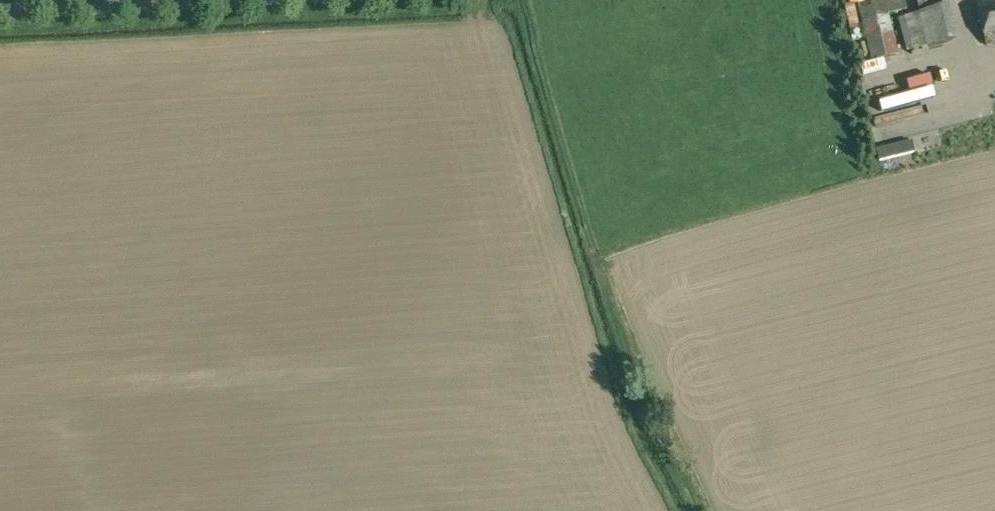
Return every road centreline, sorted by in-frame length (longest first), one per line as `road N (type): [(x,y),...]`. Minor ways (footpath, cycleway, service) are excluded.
road 1 (unclassified): [(0,11),(209,0)]

